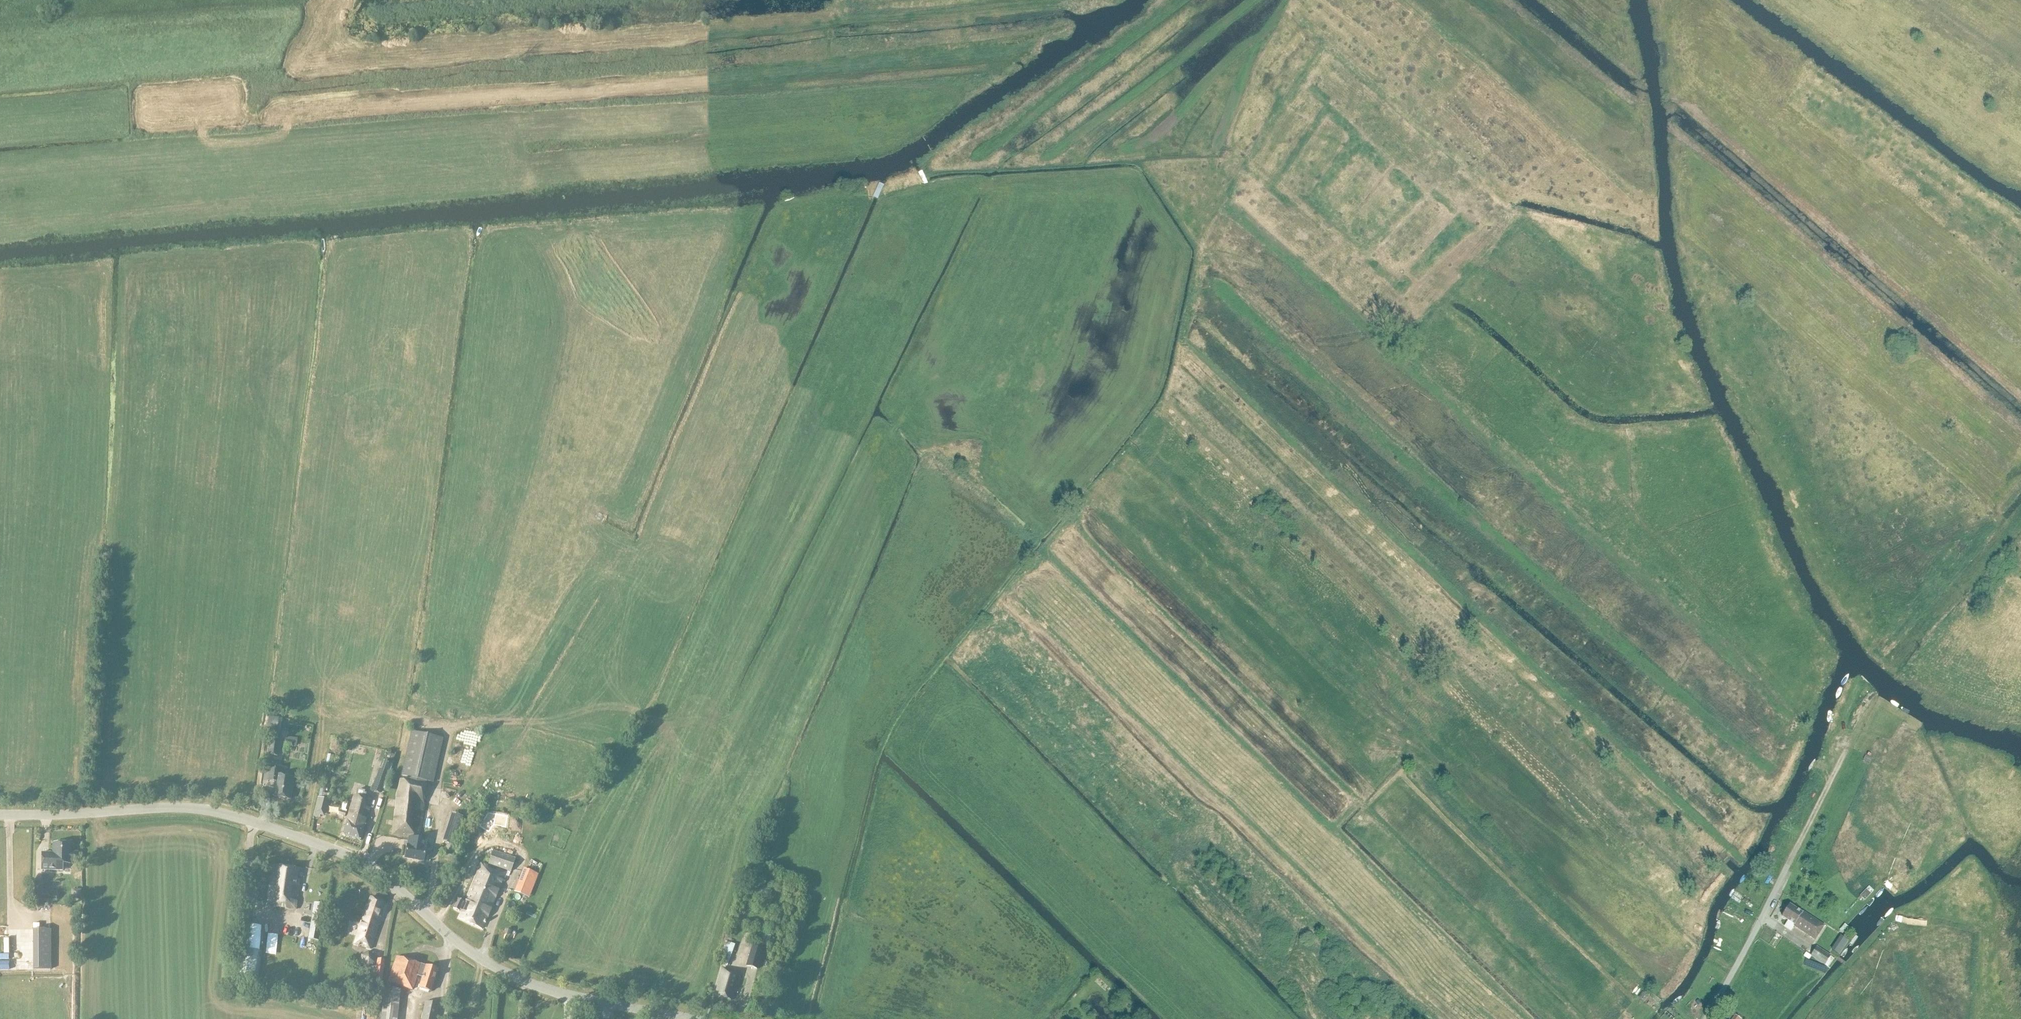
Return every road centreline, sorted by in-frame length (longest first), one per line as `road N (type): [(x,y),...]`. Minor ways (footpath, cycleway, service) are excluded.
road 1 (unclassified): [(695,1018),(523,980),(458,943),(363,863),(244,819),(177,807),(0,814)]
road 2 (unclassified): [(1707,1018),(1802,837)]

